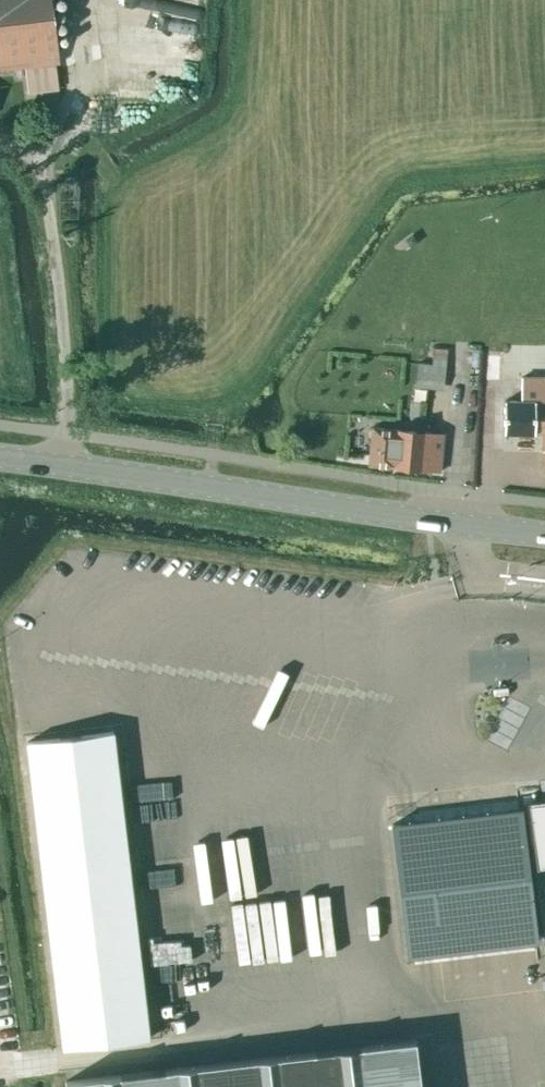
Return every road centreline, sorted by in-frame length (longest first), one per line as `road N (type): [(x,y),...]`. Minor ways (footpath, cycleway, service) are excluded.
road 1 (tertiary): [(544,535),(0,459)]

